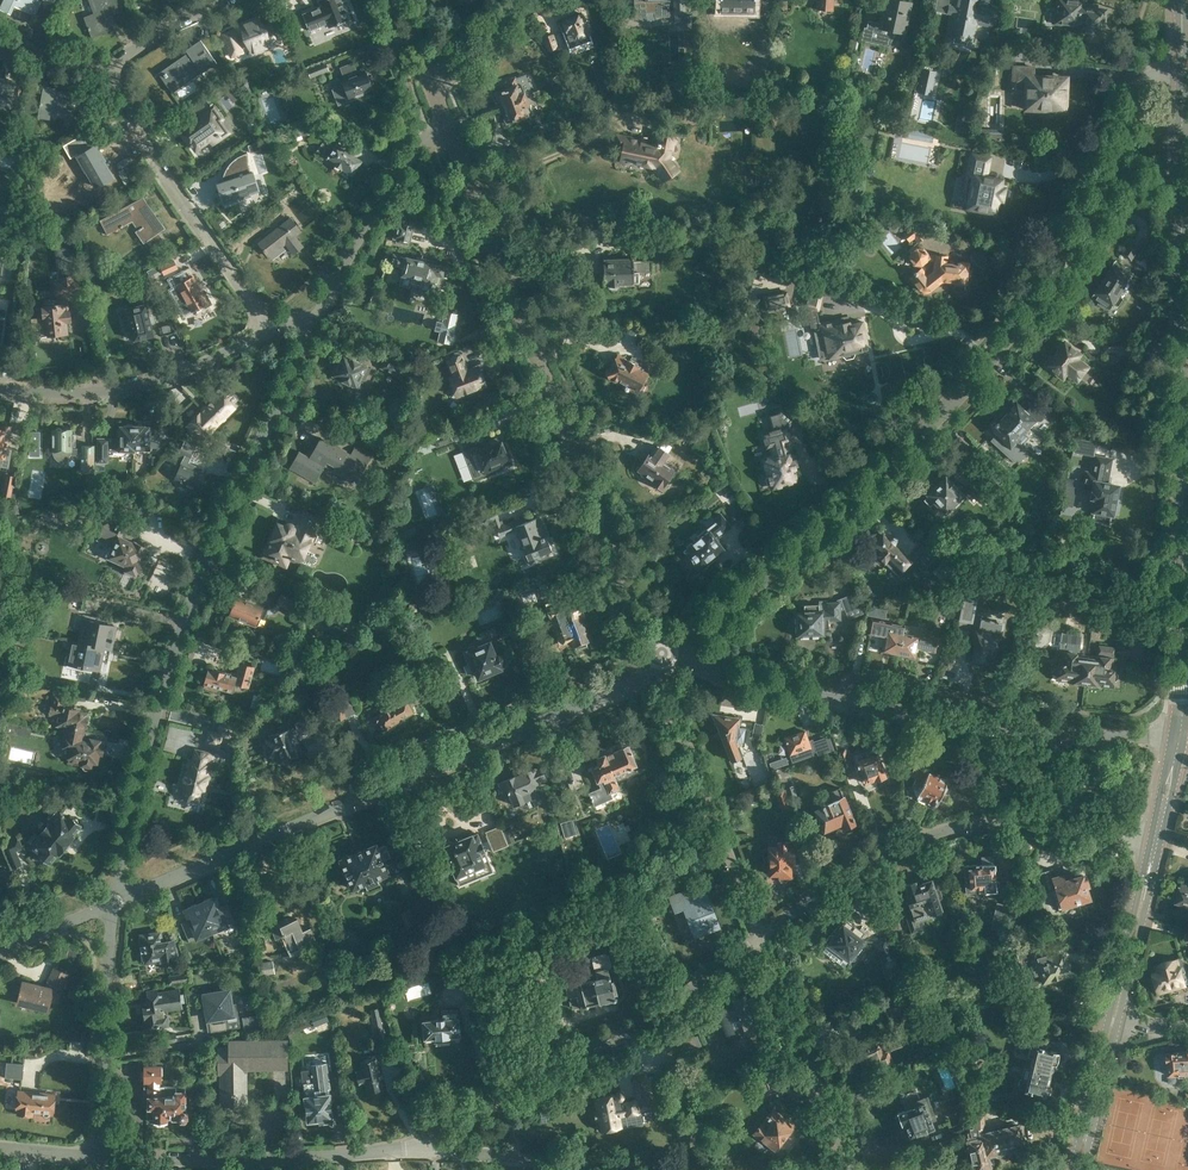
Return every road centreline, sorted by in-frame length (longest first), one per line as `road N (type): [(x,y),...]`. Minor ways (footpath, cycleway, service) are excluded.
road 1 (residential): [(663,658),(922,443),(984,375),(1100,193),(1136,86),(1179,56)]
road 2 (tertiary): [(1180,738),(1179,56)]
road 3 (residential): [(114,903),(138,770),(178,640),(318,321)]
road 4 (residential): [(114,903),(570,710),(663,658)]
road 5 (residential): [(663,658),(448,125)]
road 6 (residential): [(663,658),(727,681),(1094,737),(1180,738)]
road 7 (residential): [(762,938),(835,883),(956,826),(1021,821),(1156,840)]
road 8 (residential): [(438,1142),(590,1066),(762,938)]
road 9 (residential): [(111,1159),(438,1142)]
road 10 (residential): [(272,328),(173,188),(105,72)]
road 11 (residential): [(663,658),(762,938)]
road 12 (residential): [(272,328),(133,386),(0,387)]
road 13 (residential): [(111,1159),(104,991),(114,903)]
road 14 (residential): [(762,938),(854,1169)]
road 15 (residential): [(318,321),(411,153),(448,125)]
road 16 (residential): [(654,1169),(438,1142)]
road 17 (tertiary): [(1109,1013),(1072,1169)]
road 18 (tertiary): [(1122,1021),(1152,896),(1149,865)]
road 19 (tertiary): [(1149,865),(1109,1013)]
road 20 (tertiary): [(1087,1169),(1122,1021)]
road 21 (residential): [(105,72),(175,21),(224,0)]
road 22 (residential): [(433,90),(526,0)]
road 23 (residential): [(0,952),(114,903)]

